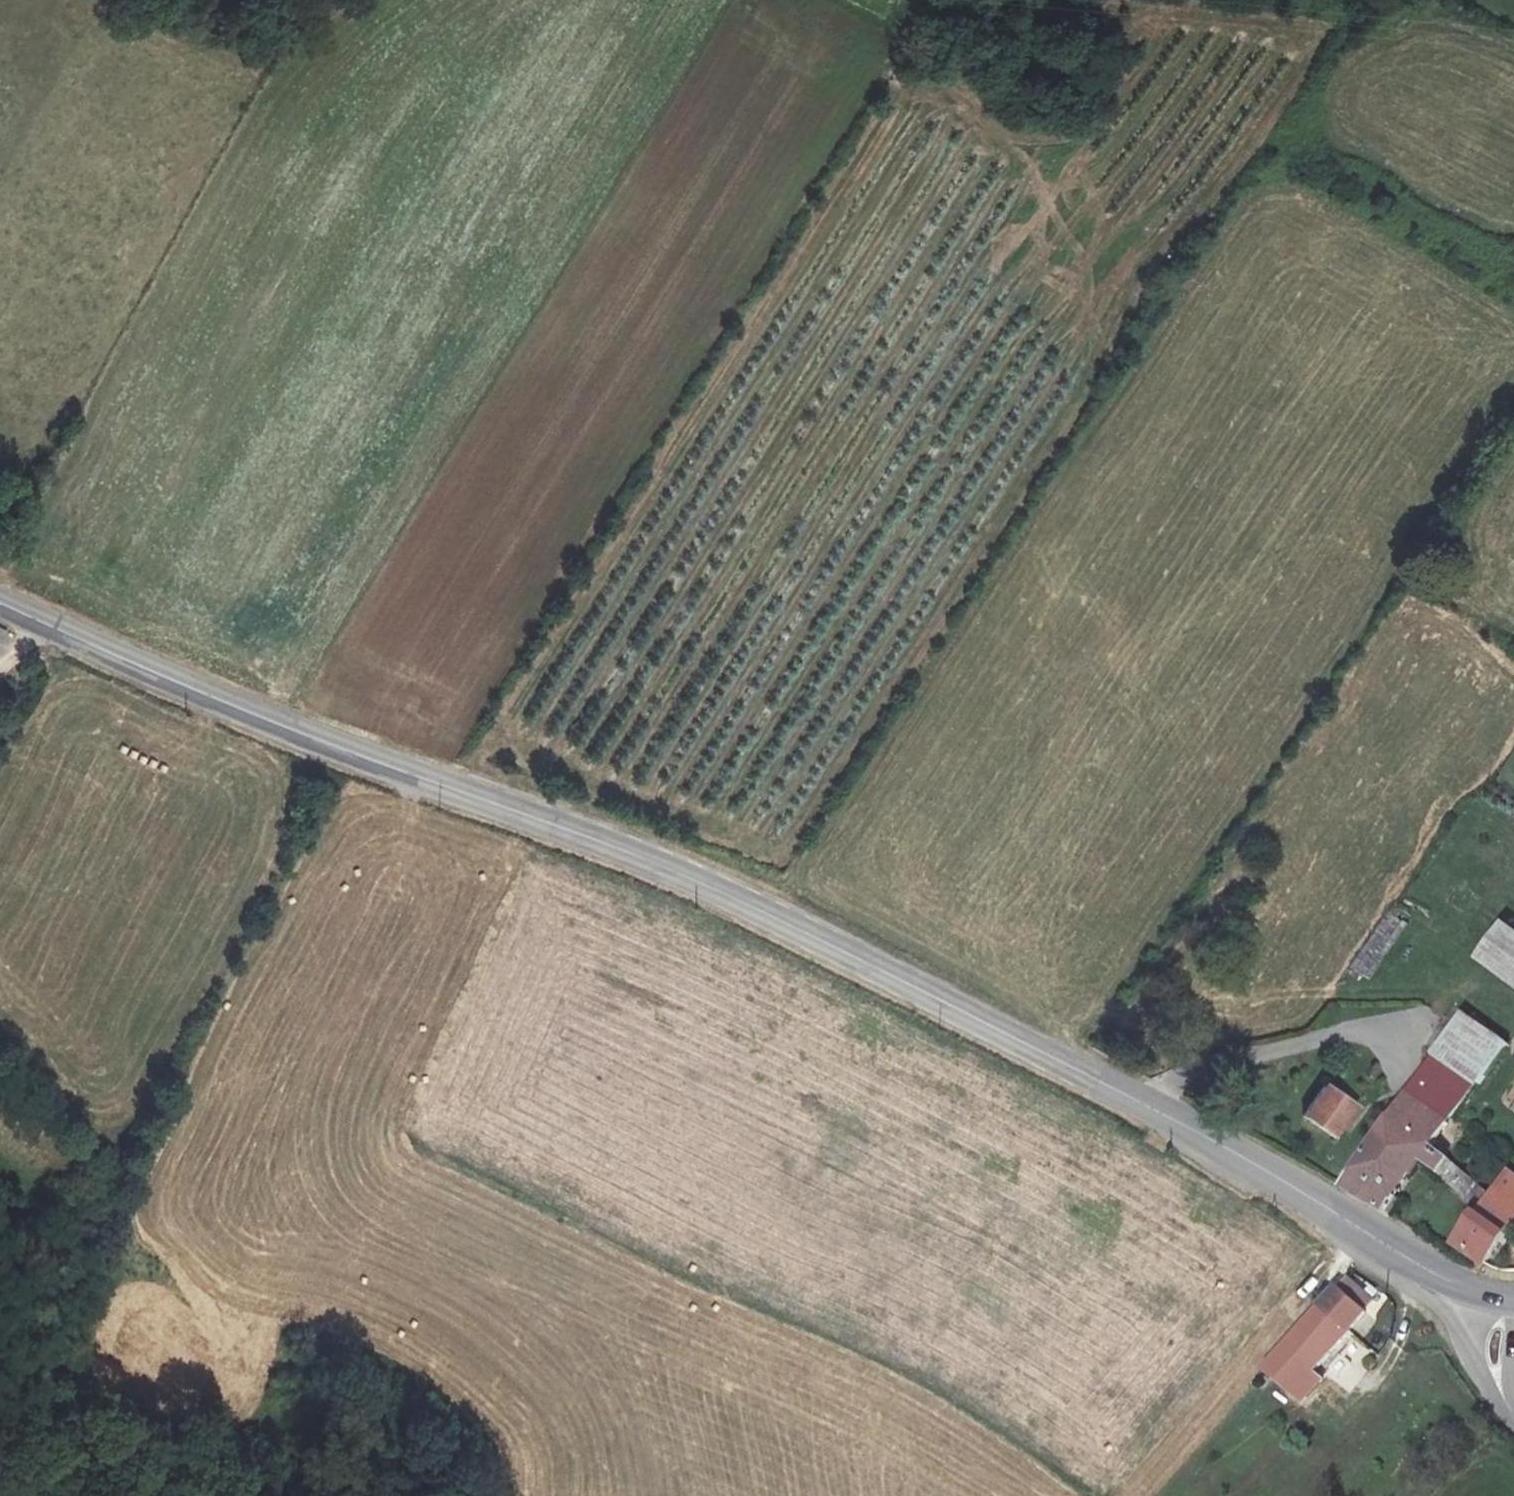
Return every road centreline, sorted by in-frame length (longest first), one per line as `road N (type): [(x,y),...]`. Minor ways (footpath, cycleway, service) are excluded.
road 1 (tertiary): [(1494,1300),(1434,1274),(1223,1145),(754,906),(101,653),(0,606)]
road 2 (unclassified): [(1494,1300),(1492,1364),(1513,1415)]

